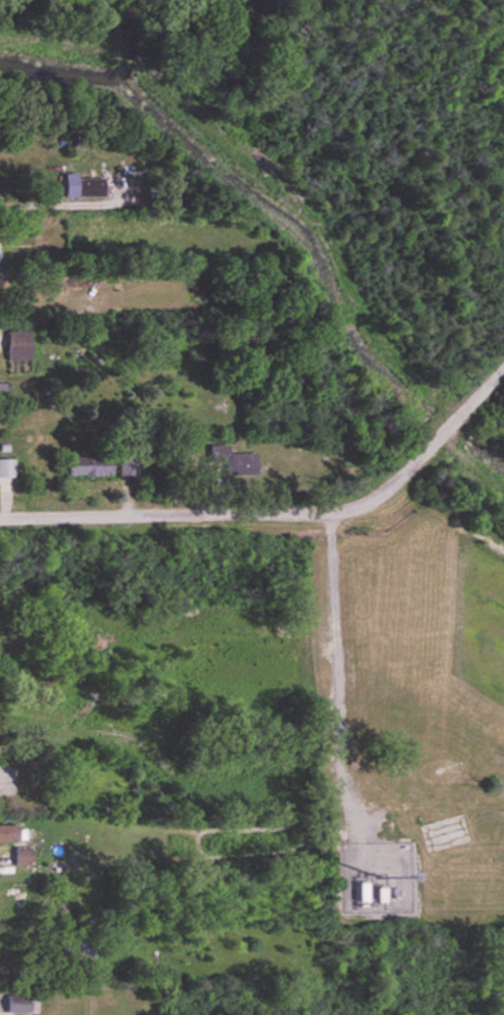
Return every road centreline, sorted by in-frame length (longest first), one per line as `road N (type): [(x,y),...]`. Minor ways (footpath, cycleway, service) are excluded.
road 1 (residential): [(503,374),(365,505),(329,513),(0,519)]
road 2 (residential): [(399,478),(405,799),(431,831),(470,851),(503,857)]

